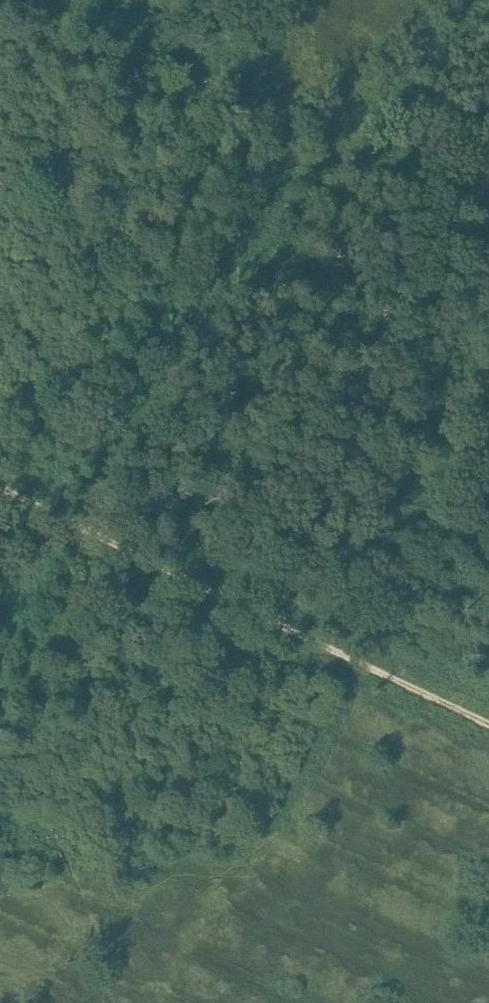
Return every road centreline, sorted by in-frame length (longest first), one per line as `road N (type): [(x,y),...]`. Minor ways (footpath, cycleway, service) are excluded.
road 1 (track): [(0,487),(488,724)]

